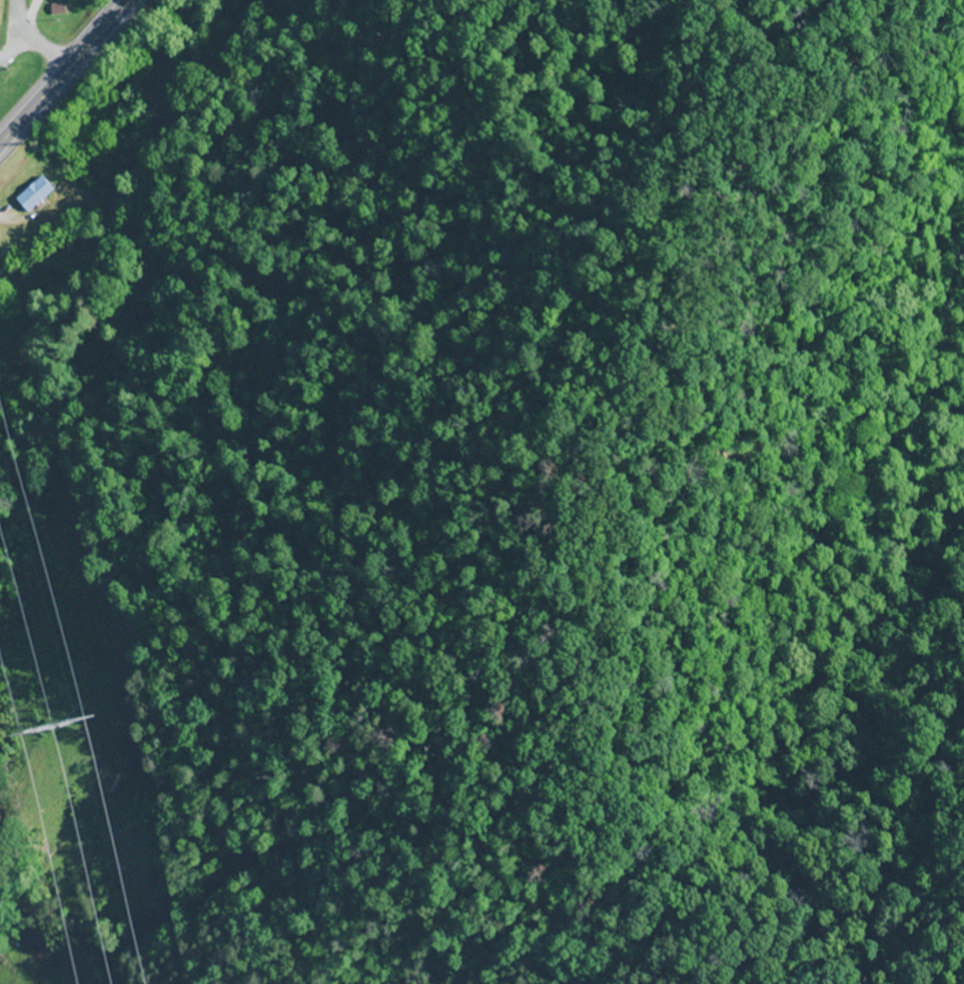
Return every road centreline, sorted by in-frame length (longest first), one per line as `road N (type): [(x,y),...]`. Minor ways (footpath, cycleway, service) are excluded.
road 1 (trunk): [(0,145),(133,0)]

